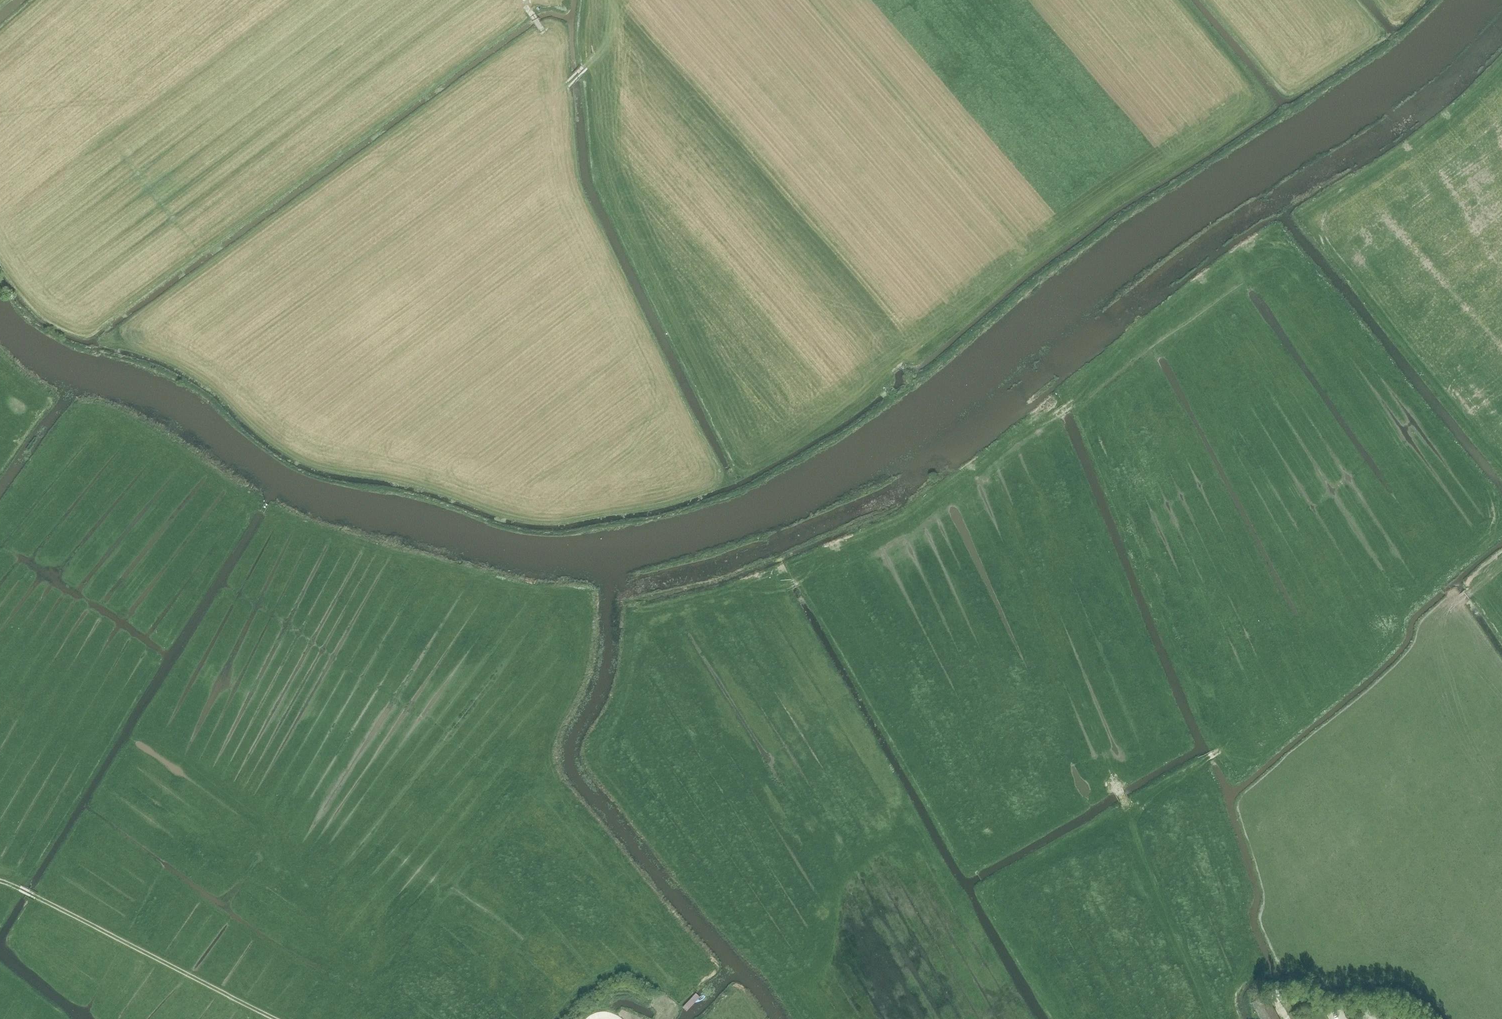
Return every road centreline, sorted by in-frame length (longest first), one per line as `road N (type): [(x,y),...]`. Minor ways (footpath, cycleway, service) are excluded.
road 1 (track): [(267,1018),(0,882)]

